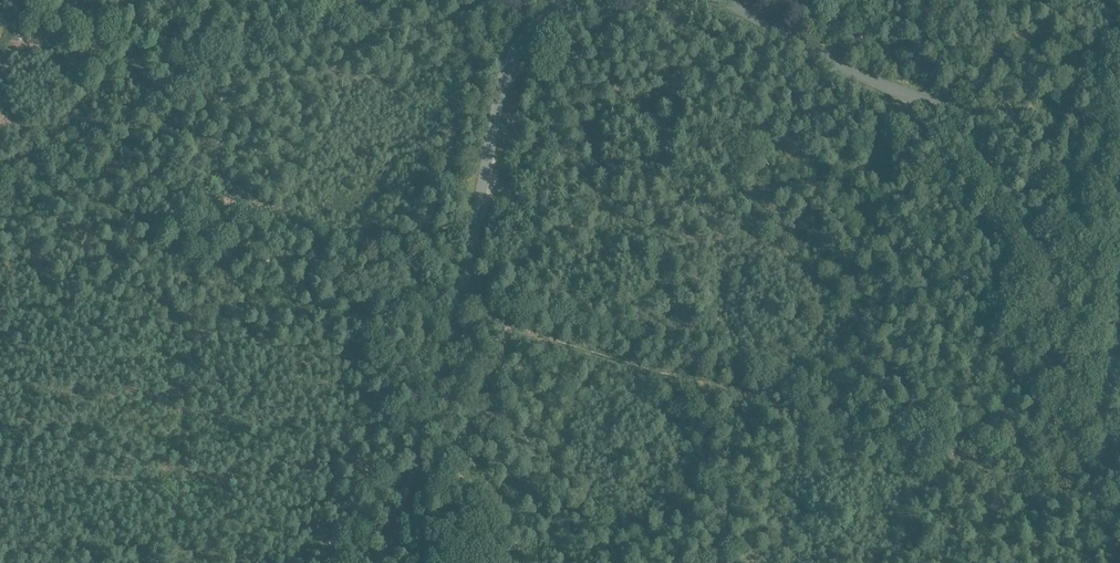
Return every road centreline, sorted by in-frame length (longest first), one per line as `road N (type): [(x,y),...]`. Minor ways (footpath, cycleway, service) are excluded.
road 1 (track): [(1099,499),(541,338),(503,323),(465,290)]
road 2 (tertiary): [(382,562),(465,290),(503,83),(523,37),(562,0)]
road 3 (track): [(171,562),(195,258),(208,236),(235,224),(417,276)]
road 4 (track): [(429,298),(0,176)]
road 5 (track): [(406,0),(224,51),(54,155),(31,161),(0,152)]
road 6 (tertiary): [(727,0),(908,94),(997,114),(1119,116)]
road 7 (track): [(739,395),(726,542),(715,562)]

